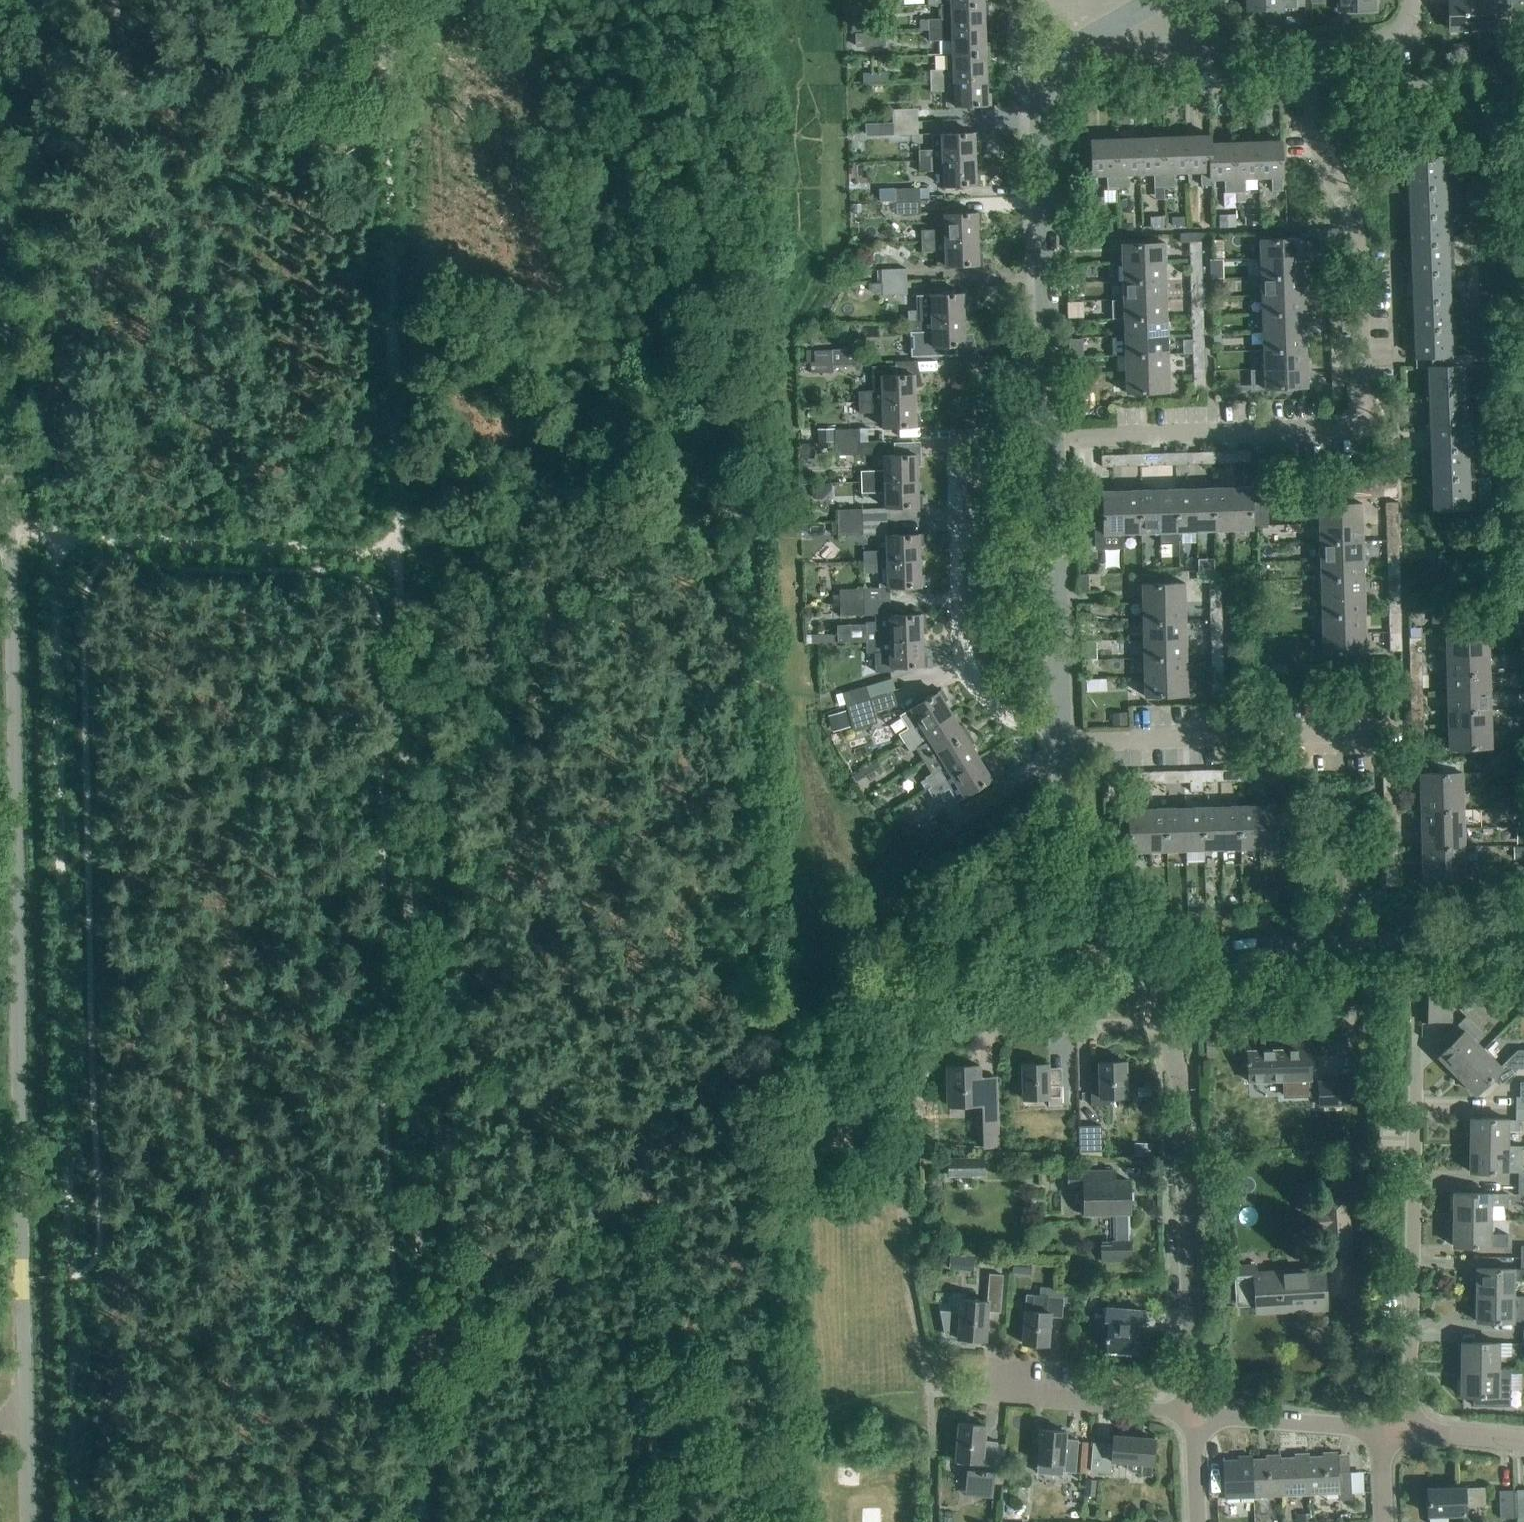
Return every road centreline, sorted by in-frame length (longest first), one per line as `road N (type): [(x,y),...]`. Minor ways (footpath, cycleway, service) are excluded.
road 1 (track): [(407,0),(387,119),(422,1521)]
road 2 (tertiary): [(30,1521),(6,209),(15,0)]
road 3 (residential): [(1051,439),(1333,430),(1358,421),(1358,251),(1320,142),(1316,44)]
road 4 (unclassified): [(1051,439),(1041,96),(1061,61),(1147,9)]
road 5 (track): [(404,550),(11,544)]
road 6 (unclassified): [(1194,1415),(1183,1098),(1164,1026)]
road 7 (unclassified): [(1163,969),(1254,952),(1437,946),(1523,922)]
road 8 (residential): [(1060,725),(1015,720),(968,671),(955,434)]
road 9 (residential): [(1405,1425),(1416,1086)]
road 10 (residential): [(1060,743),(1399,733)]
road 11 (unclassified): [(1060,725),(1051,439)]
road 12 (residential): [(1164,1026),(884,1037)]
road 13 (unclassified): [(1163,969),(1140,964),(1121,945),(1072,841),(1060,743)]
road 14 (residential): [(1194,1415),(970,1397)]
road 15 (residential): [(1382,1432),(1194,1415)]
road 16 (residential): [(1147,9),(1175,37),(1229,45),(1316,44)]
road 17 (residential): [(1316,44),(1392,41),(1407,29),(1411,0)]
road 18 (residential): [(1523,1444),(1405,1425)]

